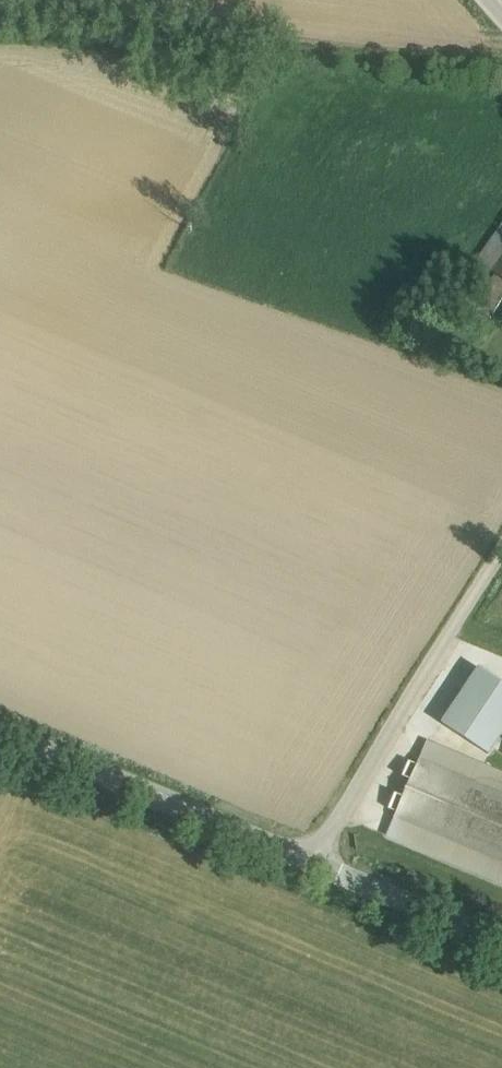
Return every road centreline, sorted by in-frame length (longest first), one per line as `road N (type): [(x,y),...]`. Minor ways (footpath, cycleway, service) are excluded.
road 1 (unclassified): [(321,852),(0,716)]
road 2 (unclassified): [(321,852),(486,587)]
road 3 (unclassified): [(501,928),(321,852)]

